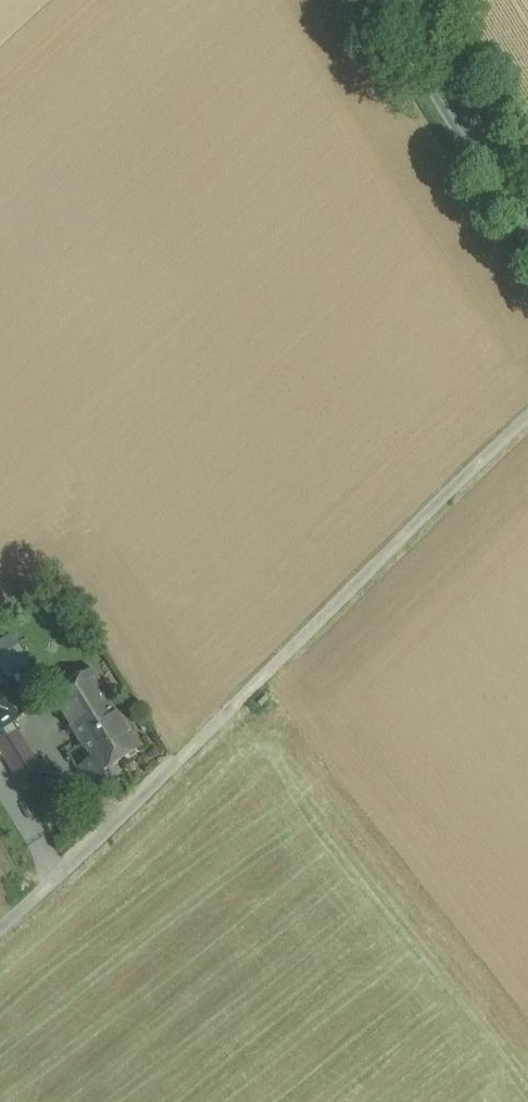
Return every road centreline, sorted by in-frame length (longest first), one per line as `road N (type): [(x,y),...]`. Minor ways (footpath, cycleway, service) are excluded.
road 1 (unclassified): [(527,424),(0,927)]
road 2 (secondary): [(527,216),(394,0)]

